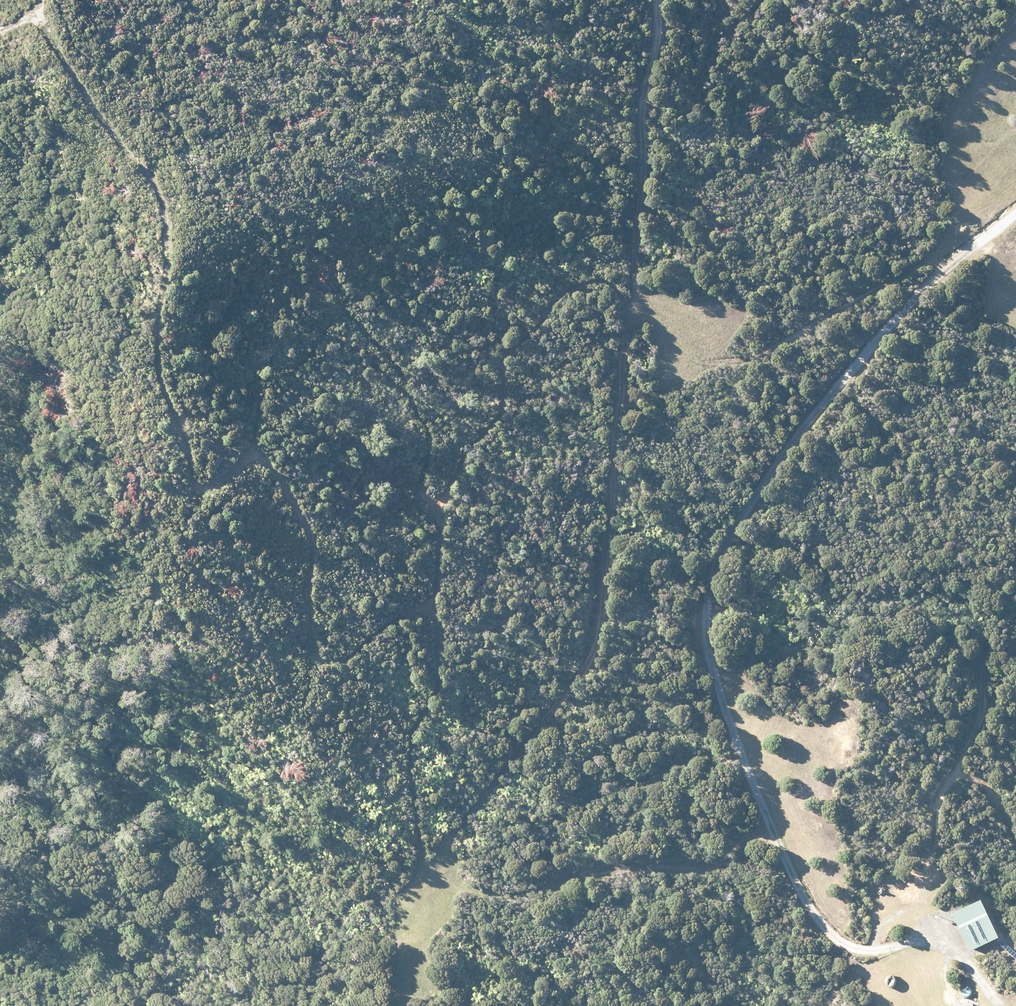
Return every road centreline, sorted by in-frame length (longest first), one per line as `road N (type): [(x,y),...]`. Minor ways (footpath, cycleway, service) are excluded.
road 1 (track): [(40,14),(124,148),(155,179),(167,264),(159,382),(190,478),(203,488),(219,484),(248,456),(277,473),(311,535),(310,650),(318,663),(356,651),(400,614),(433,617),(439,682),(410,741),(412,810),(422,858),(451,878)]
road 2 (track): [(774,832),(753,835),(718,865),(591,871),(534,893),(454,888),(446,864),(450,835),(589,659),(612,499),(616,389)]
road 3 (track): [(656,0),(616,389),(737,362),(929,260),(950,264)]
road 4 (track): [(427,613),(448,488),(476,441),(499,421),(502,373),(514,348),(563,290),(605,280),(626,303)]
road 5 (track): [(923,937),(937,796),(953,775),(970,775),(990,790),(1015,854)]
road 6 (track): [(953,775),(979,726),(983,659),(995,621),(1015,609)]

